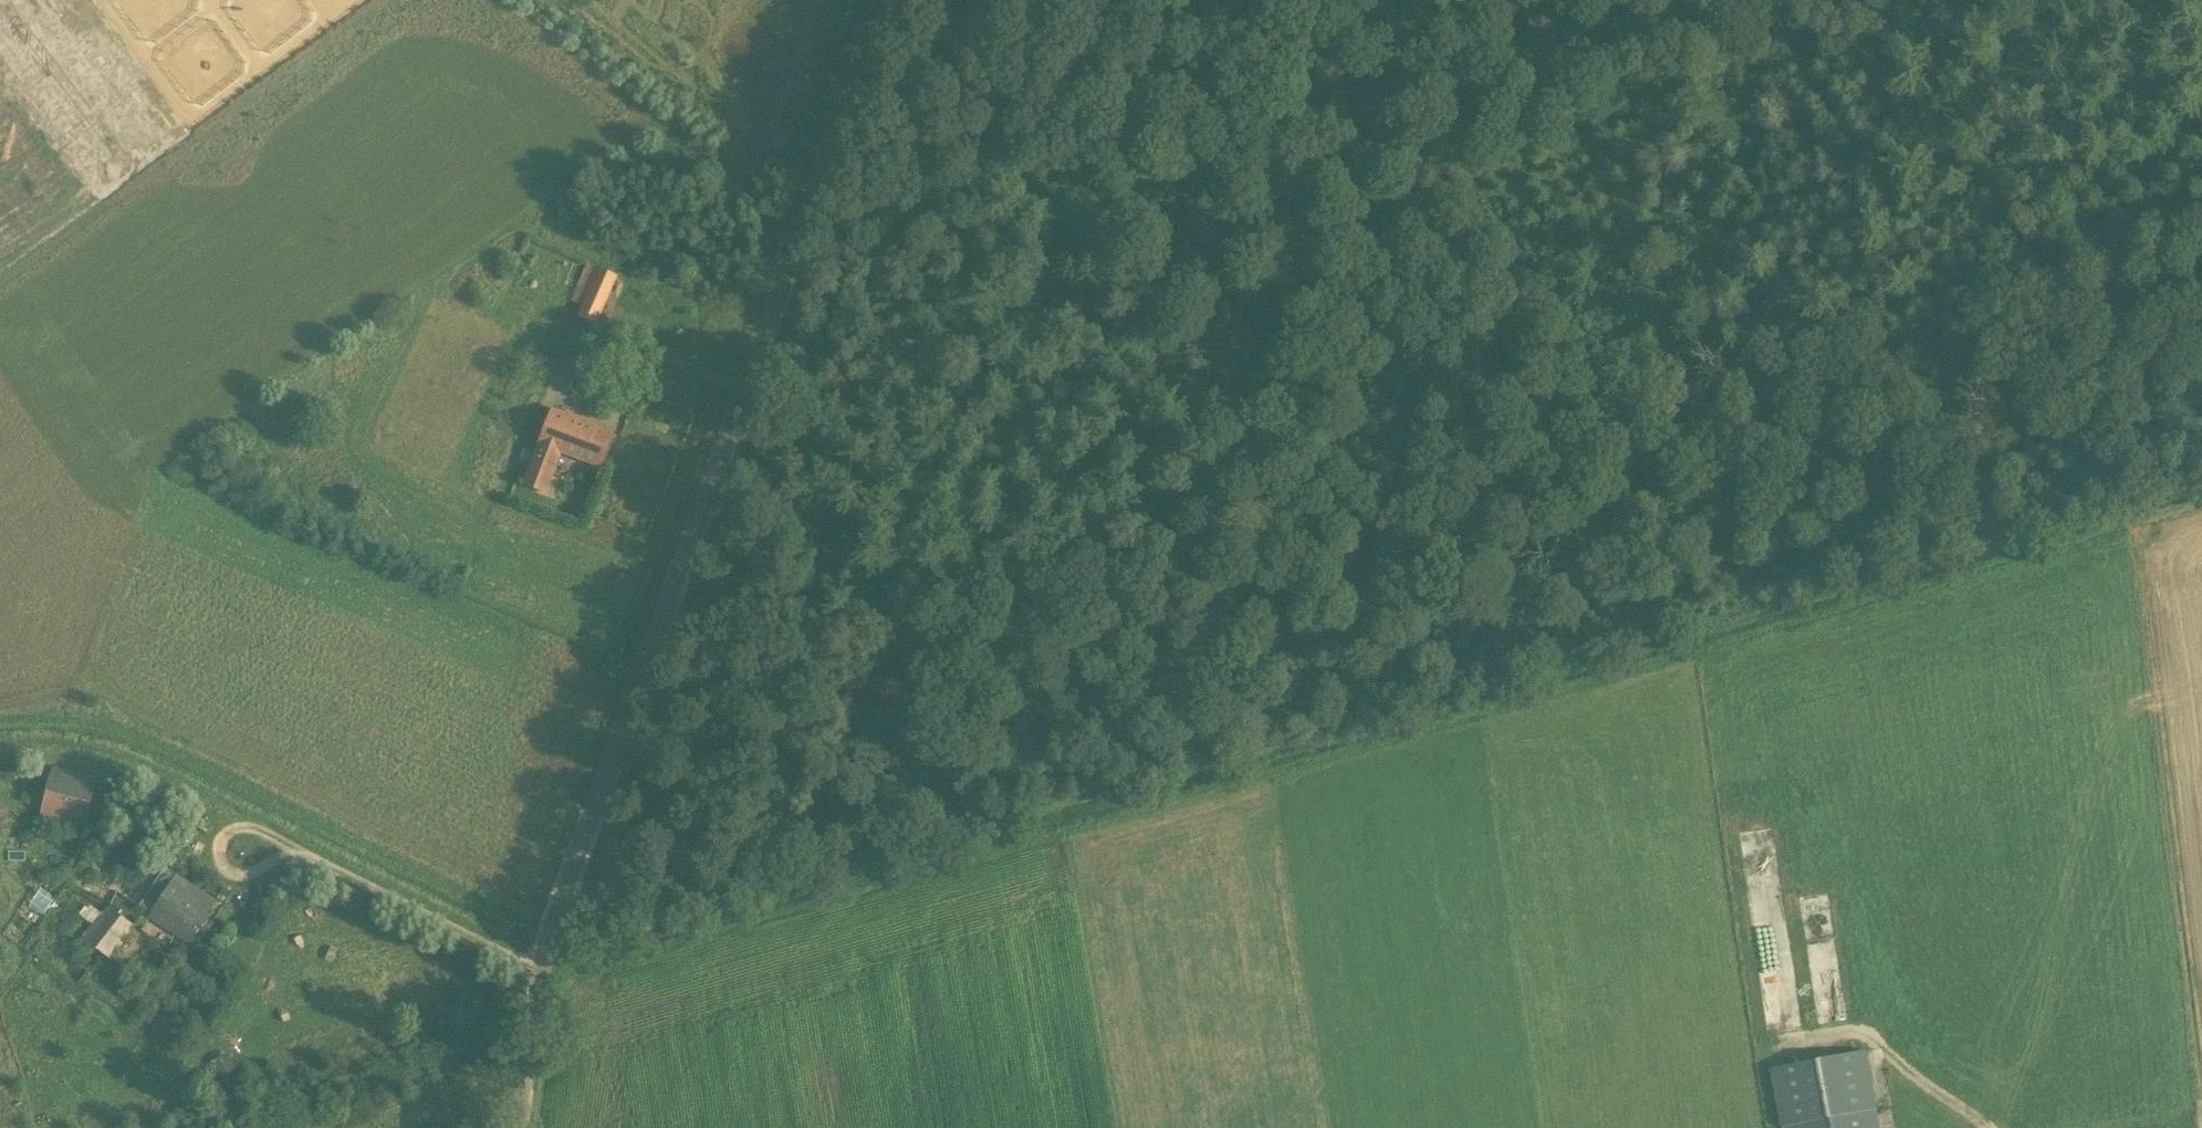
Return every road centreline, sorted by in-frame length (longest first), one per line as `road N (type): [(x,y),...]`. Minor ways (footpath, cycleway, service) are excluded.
road 1 (tertiary): [(516,1127),(551,924),(898,0)]
road 2 (track): [(543,970),(310,861),(291,859),(234,878)]

